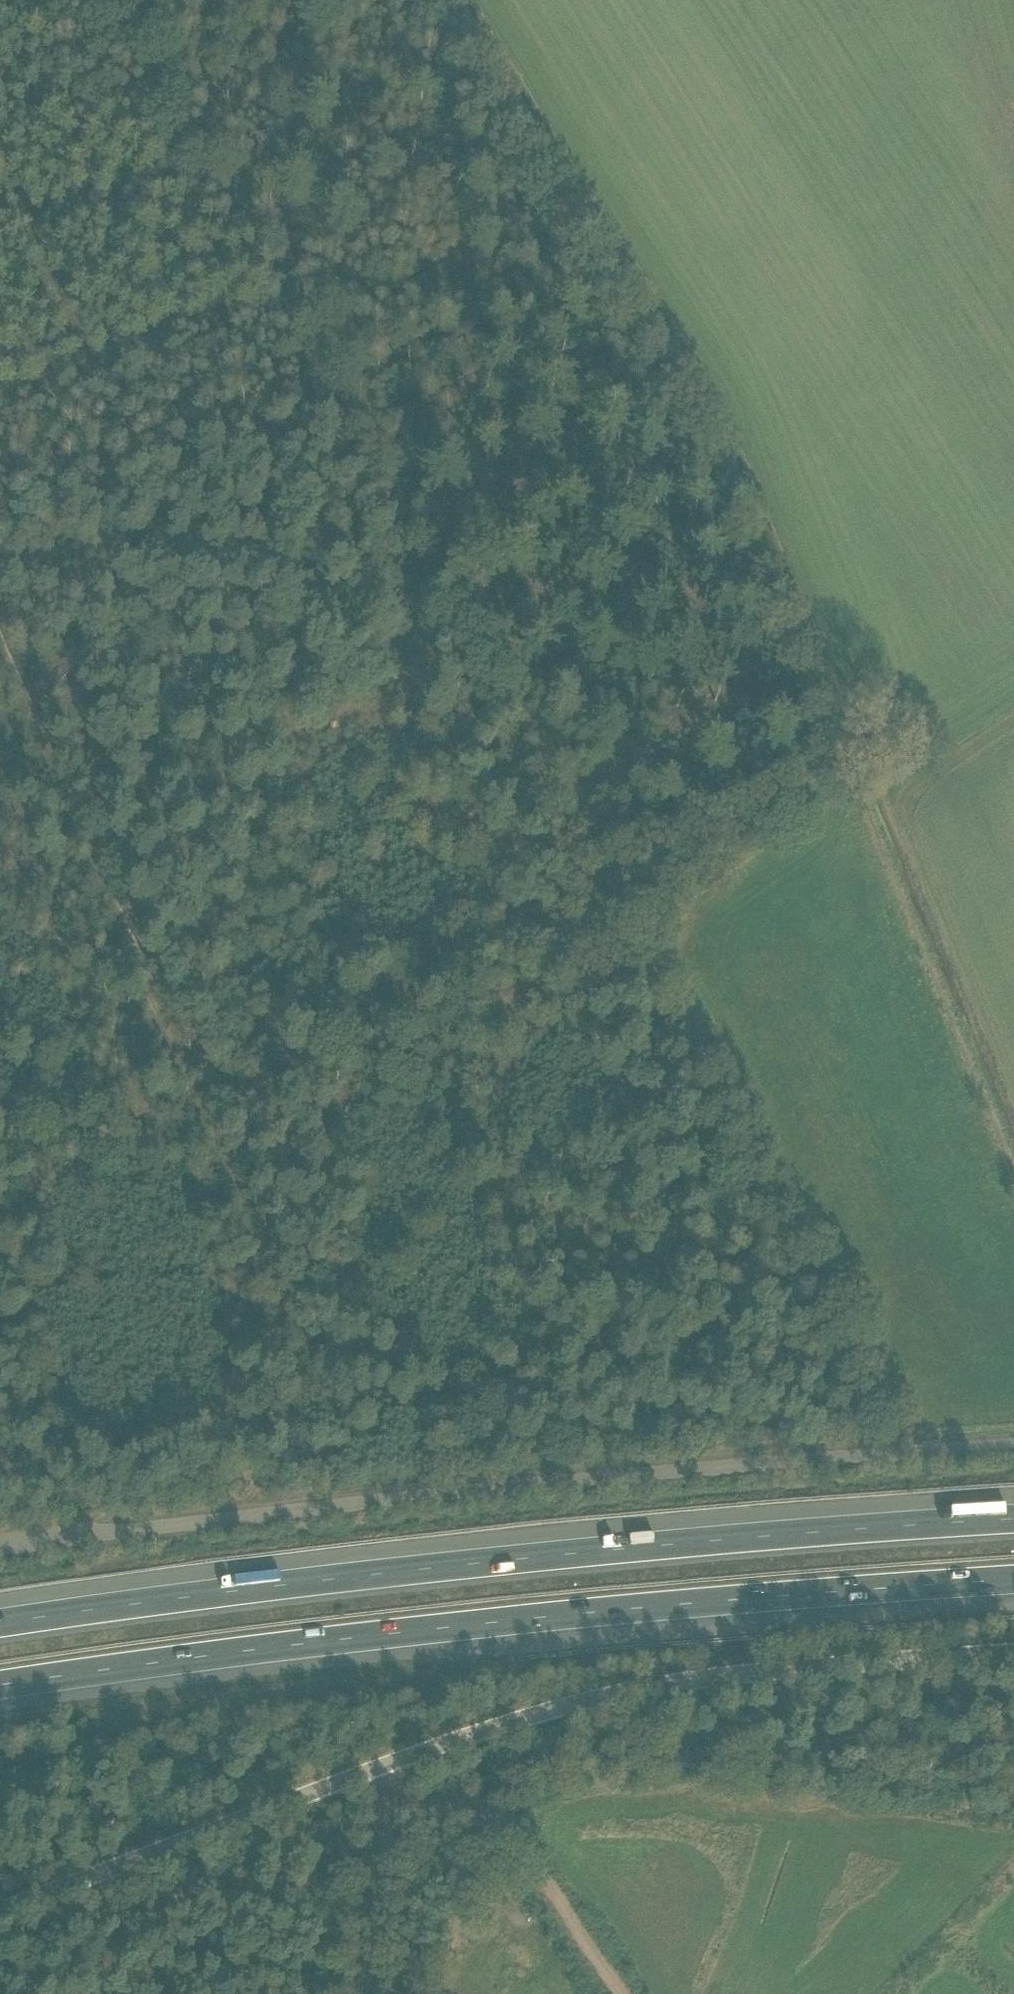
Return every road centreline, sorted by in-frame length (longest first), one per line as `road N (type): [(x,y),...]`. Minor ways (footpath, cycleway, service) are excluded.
road 1 (unclassified): [(0,1902),(354,1777),(782,1643),(1013,1632)]
road 2 (unclassified): [(0,1549),(854,1443),(1013,1439)]
road 3 (motorway): [(0,1684),(470,1624),(1013,1579)]
road 4 (motorway): [(1013,1518),(481,1562),(0,1623)]
road 5 (track): [(608,1993),(479,1820),(451,1808),(365,1807)]
road 6 (track): [(1013,682),(849,781)]
road 7 (track): [(365,1807),(355,1993)]

